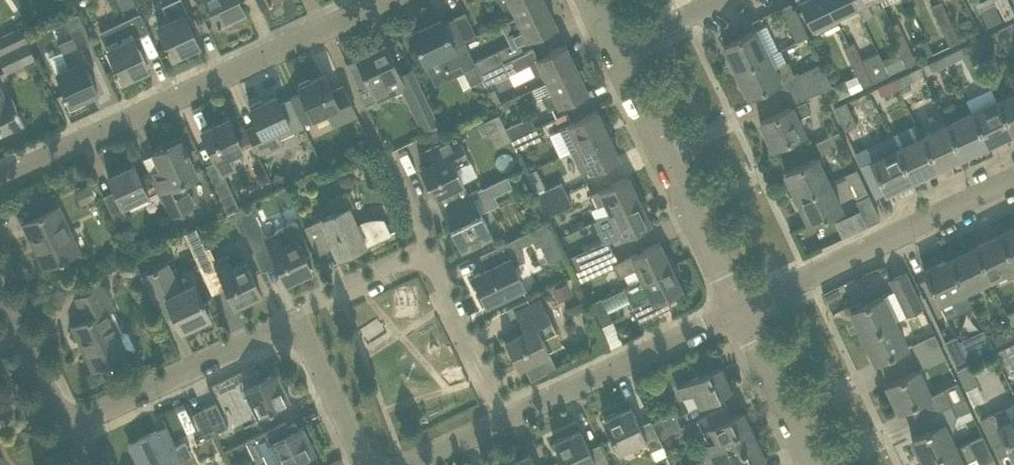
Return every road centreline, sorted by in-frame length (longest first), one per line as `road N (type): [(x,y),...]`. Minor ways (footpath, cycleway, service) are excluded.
road 1 (residential): [(0,162),(352,0)]
road 2 (residential): [(505,420),(420,254),(392,259),(292,312)]
road 3 (residential): [(737,308),(1013,177)]
road 4 (unclassified): [(737,308),(617,44)]
road 5 (residential): [(737,308),(505,420)]
road 6 (residential): [(292,312),(66,424)]
road 7 (unclassified): [(811,464),(737,308)]
road 8 (residential): [(367,464),(292,312)]
road 9 (unclassified): [(66,424),(0,287)]

